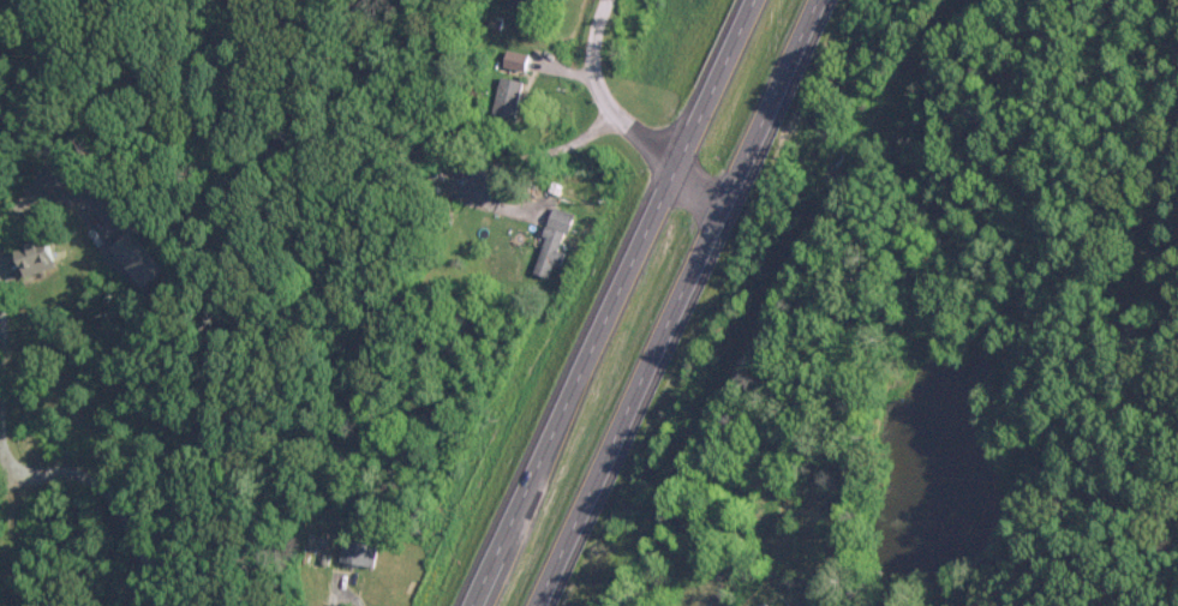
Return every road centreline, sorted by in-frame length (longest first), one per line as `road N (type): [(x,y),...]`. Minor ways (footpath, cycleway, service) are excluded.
road 1 (trunk): [(533,605),(818,0)]
road 2 (trunk): [(751,0),(467,605)]
road 3 (residential): [(719,210),(596,95),(588,56),(603,0)]
road 4 (residential): [(173,605),(125,511),(85,467),(14,475),(0,462)]

